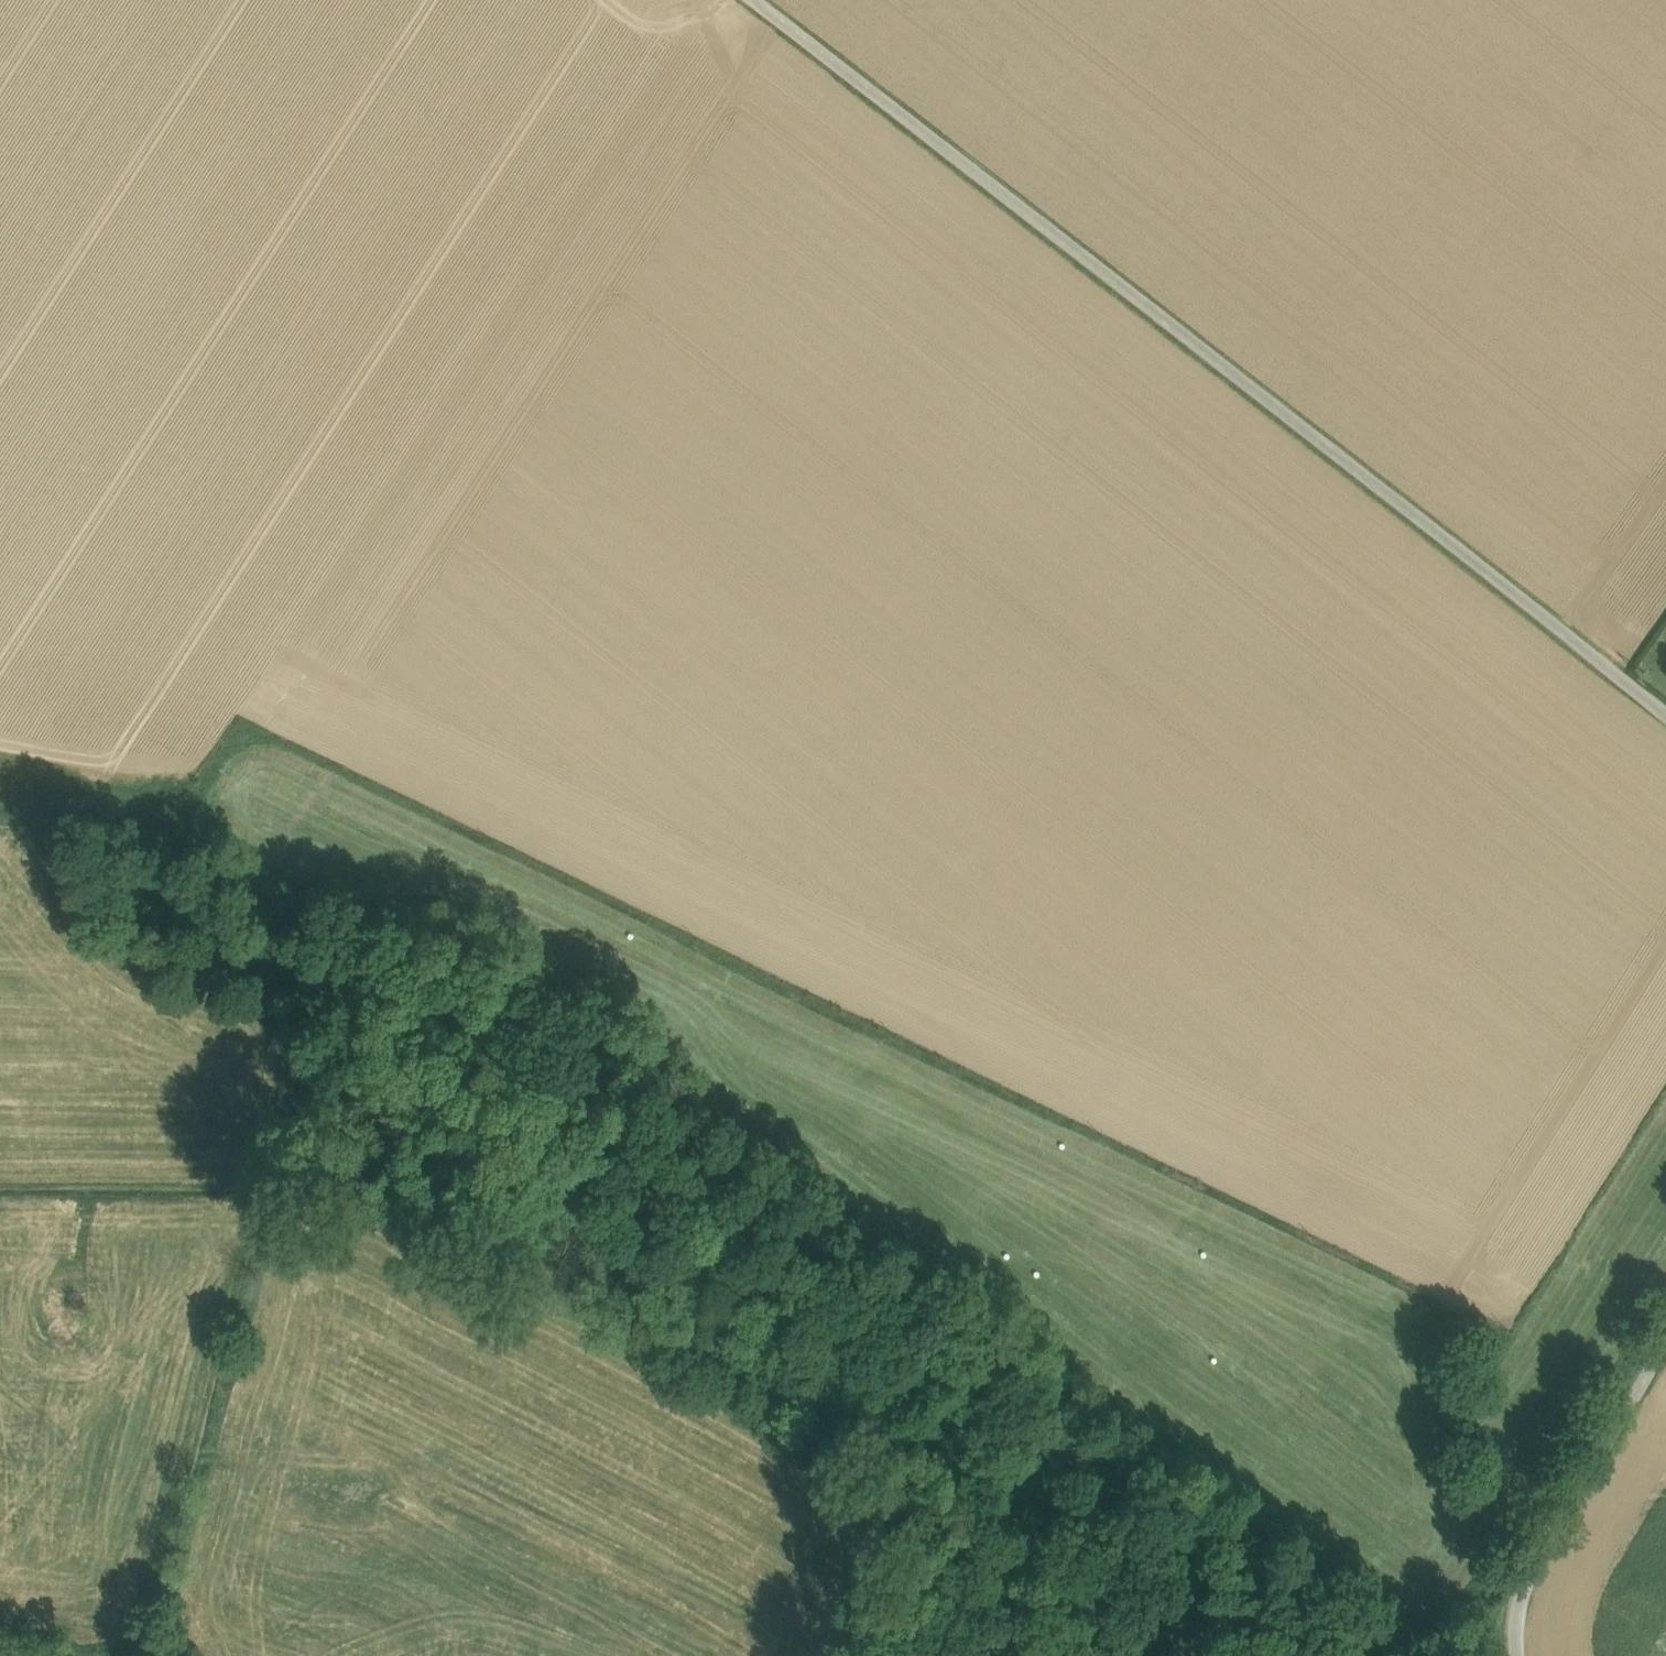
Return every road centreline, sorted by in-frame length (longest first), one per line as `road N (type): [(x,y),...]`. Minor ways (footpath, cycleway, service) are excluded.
road 1 (residential): [(748,0),(1665,709)]
road 2 (residential): [(1665,1342),(1507,1608),(1517,1655)]

